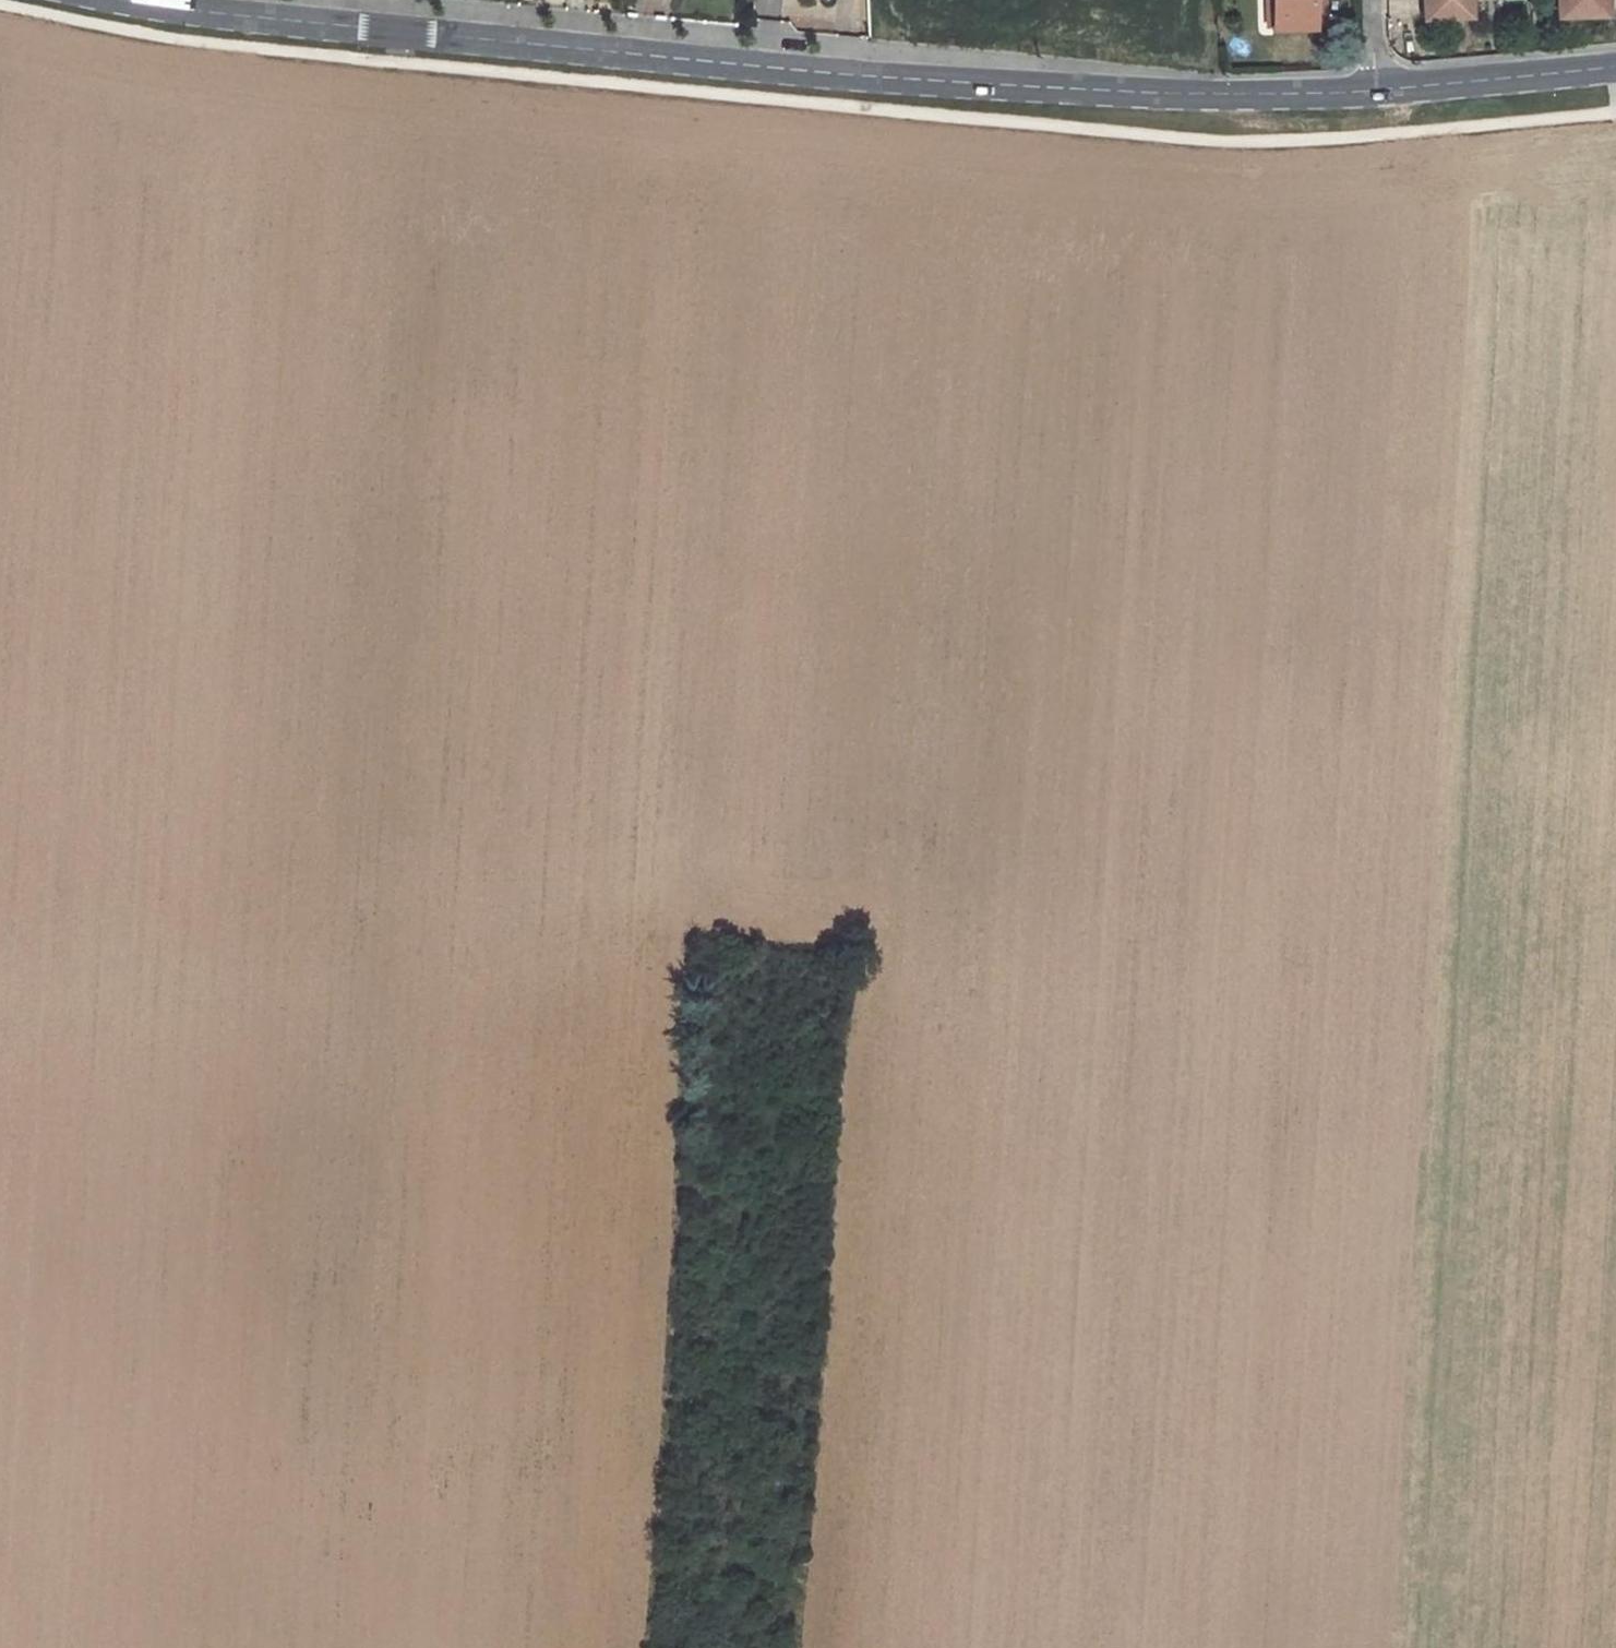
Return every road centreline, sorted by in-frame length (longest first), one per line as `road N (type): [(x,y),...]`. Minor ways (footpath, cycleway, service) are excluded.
road 1 (residential): [(123,0),(867,75),(1174,94),(1378,90)]
road 2 (residential): [(1378,90),(1615,66)]

